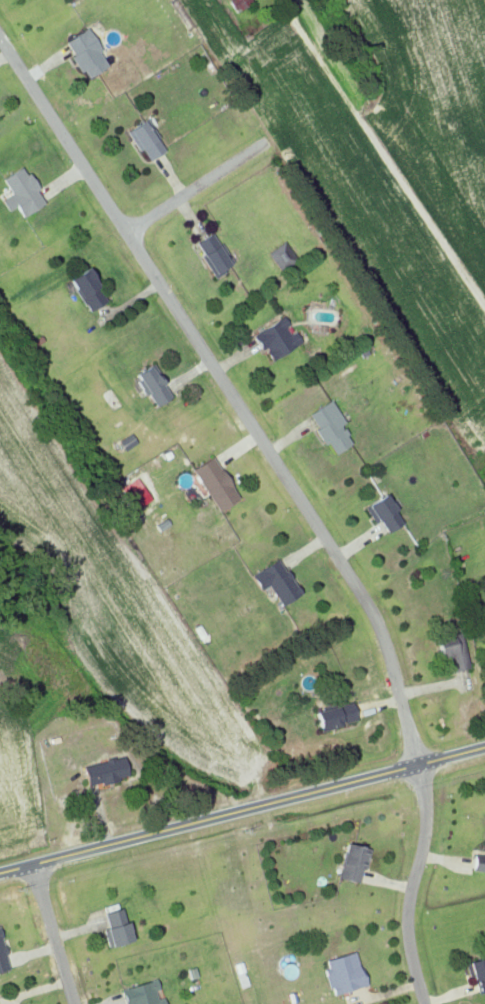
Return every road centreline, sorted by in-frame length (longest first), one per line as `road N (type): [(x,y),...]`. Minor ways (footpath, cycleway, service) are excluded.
road 1 (tertiary): [(0,870),(259,808)]
road 2 (residential): [(423,769),(433,803),(413,915),(433,1003)]
road 3 (tertiary): [(259,808),(484,751)]
road 4 (residential): [(131,240),(284,133)]
road 5 (residential): [(33,862),(76,1003)]

